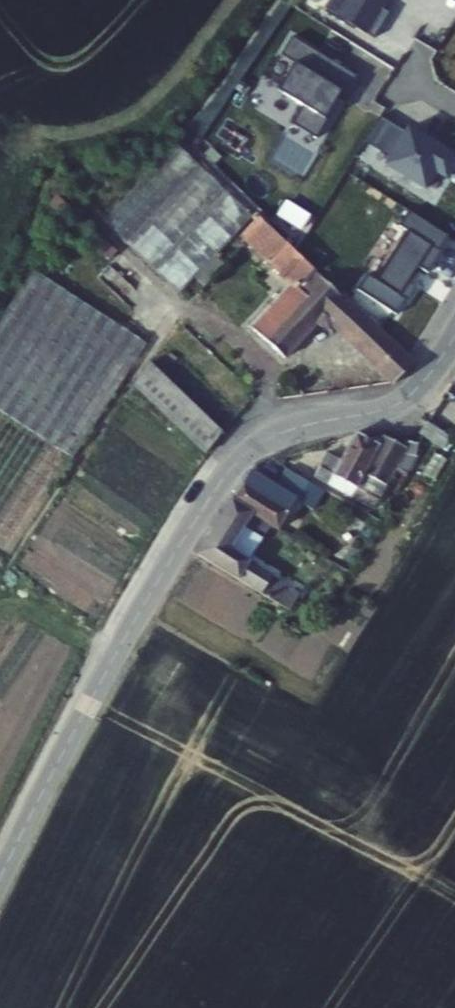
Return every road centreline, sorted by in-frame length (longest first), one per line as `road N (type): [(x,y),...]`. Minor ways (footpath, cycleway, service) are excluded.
road 1 (tertiary): [(454,337),(400,404),(277,437),(234,466),(133,626),(0,880)]

